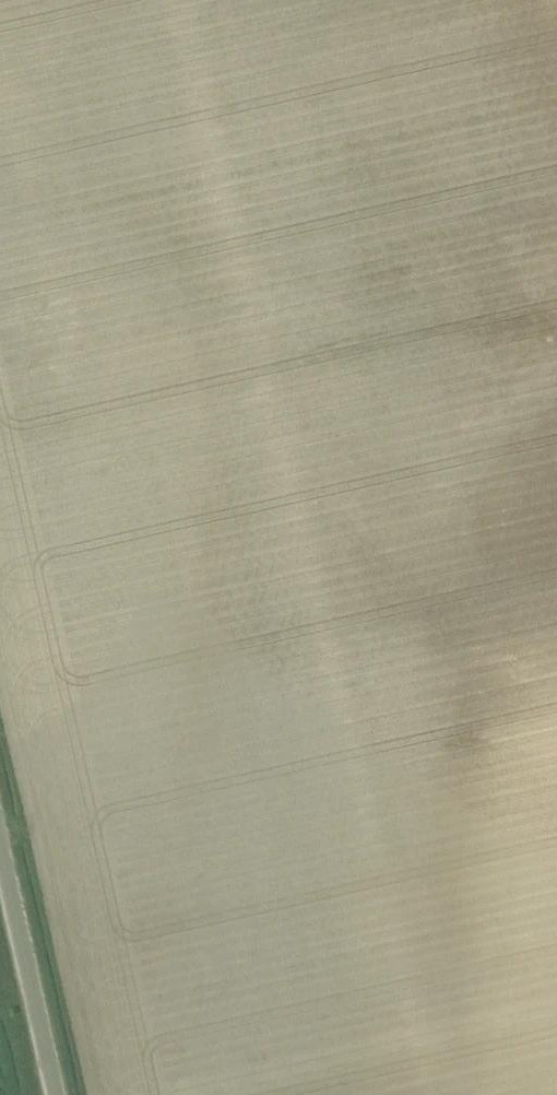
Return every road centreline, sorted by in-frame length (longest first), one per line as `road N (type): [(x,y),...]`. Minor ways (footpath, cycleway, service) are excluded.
road 1 (unclassified): [(58,1094),(0,845)]

